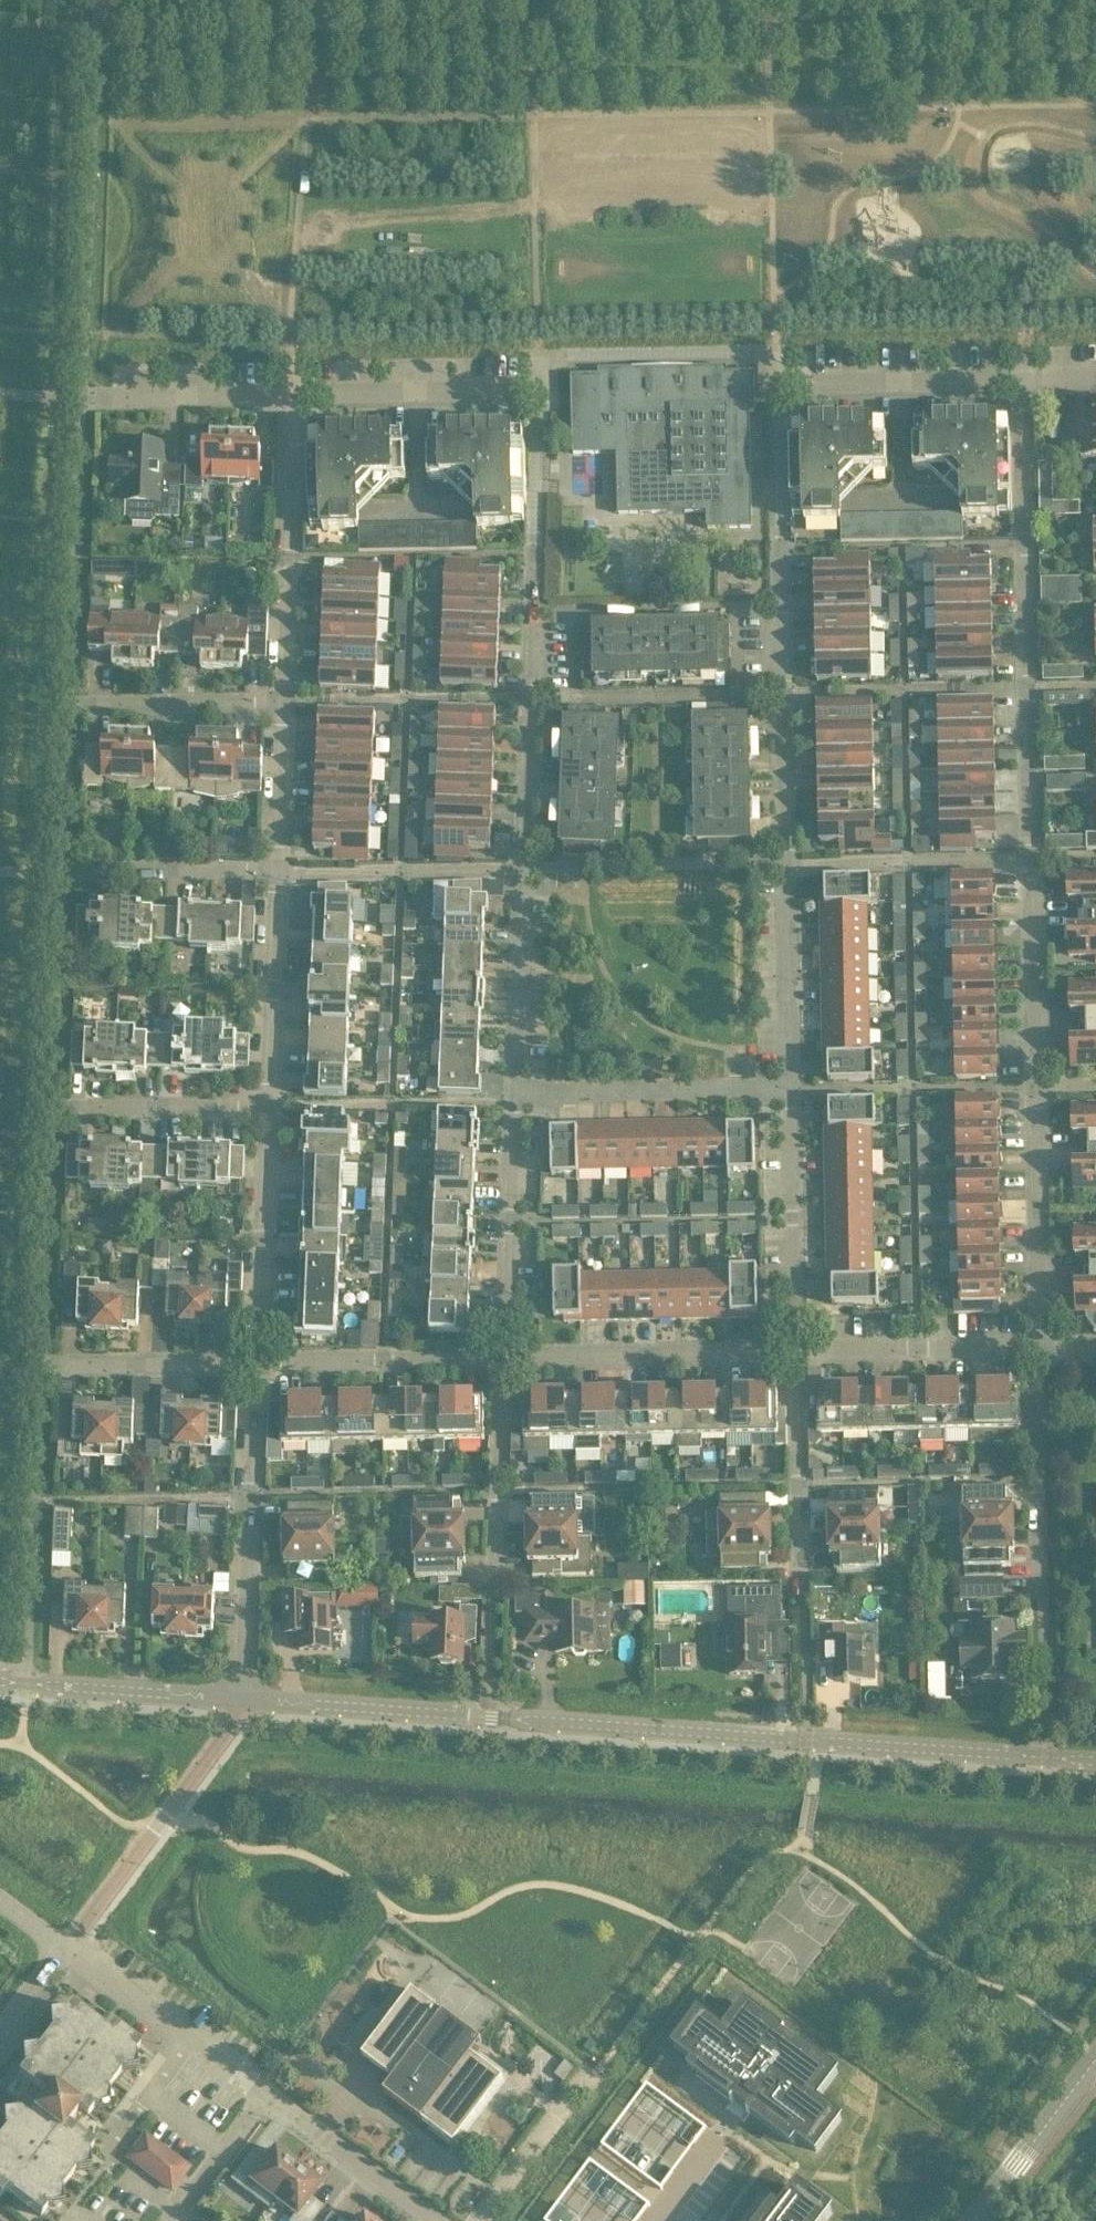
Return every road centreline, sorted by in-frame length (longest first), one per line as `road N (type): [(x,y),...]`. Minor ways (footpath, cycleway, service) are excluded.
road 1 (residential): [(1038,1353),(1023,381)]
road 2 (residential): [(1095,1760),(245,1701)]
road 3 (residential): [(789,1090),(772,388)]
road 4 (residential): [(514,1089),(538,401)]
road 5 (residential): [(245,1701),(260,1373)]
road 6 (residential): [(65,1947),(206,1775),(245,1701)]
road 7 (residential): [(538,401),(538,362),(770,355),(772,388)]
road 8 (residential): [(282,696),(290,403)]
road 9 (residential): [(504,1361),(795,1359)]
road 10 (residential): [(514,1089),(789,1090)]
road 11 (residential): [(504,1361),(514,1089)]
road 12 (residential): [(260,1373),(270,1104)]
road 13 (residential): [(795,1359),(789,1090)]
road 14 (residential): [(1043,1605),(1038,1353)]
road 15 (residential): [(772,388),(1023,381)]
road 16 (residential): [(290,403),(538,401)]
road 17 (residential): [(245,1701),(0,1684)]
road 18 (residential): [(260,1373),(504,1361)]
road 19 (residential): [(261,2091),(65,1947)]
road 20 (residential): [(795,1359),(1038,1353)]
road 21 (residential): [(503,1602),(504,1361)]
road 22 (residential): [(804,1599),(795,1359)]
road 23 (residential): [(270,1104),(277,868)]
road 24 (residential): [(43,1374),(260,1373)]
road 25 (residential): [(270,1104),(56,1095)]
road 26 (residential): [(430,2220),(261,2091)]
road 27 (residential): [(65,871),(277,868)]
road 28 (residential): [(74,698),(282,696)]
road 29 (residential): [(87,401),(290,403)]
road 30 (tertiary): [(1095,2062),(979,2220)]
road 31 (residential): [(277,868),(282,696)]
road 32 (residential): [(167,2220),(261,2091)]

